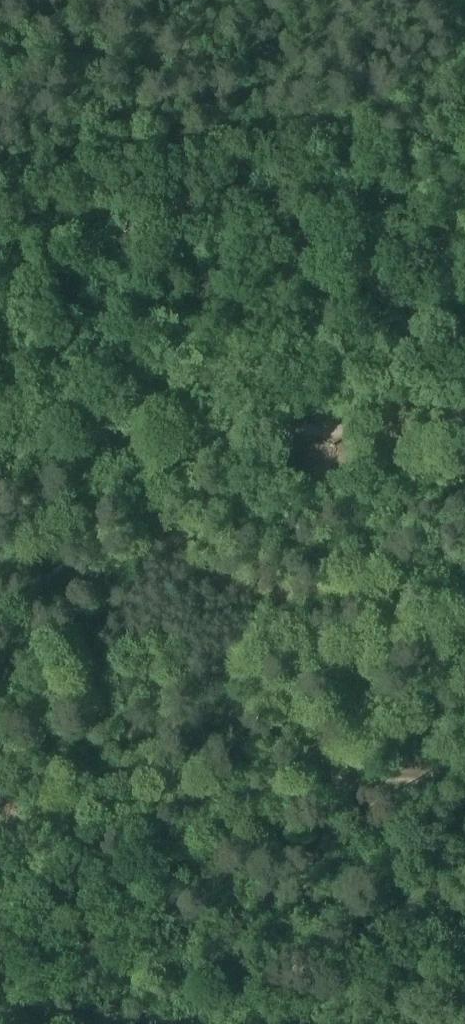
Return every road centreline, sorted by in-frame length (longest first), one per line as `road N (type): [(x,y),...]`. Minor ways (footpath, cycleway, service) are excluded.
road 1 (track): [(0,419),(464,437)]
road 2 (track): [(464,783),(399,776),(298,797),(19,826)]

